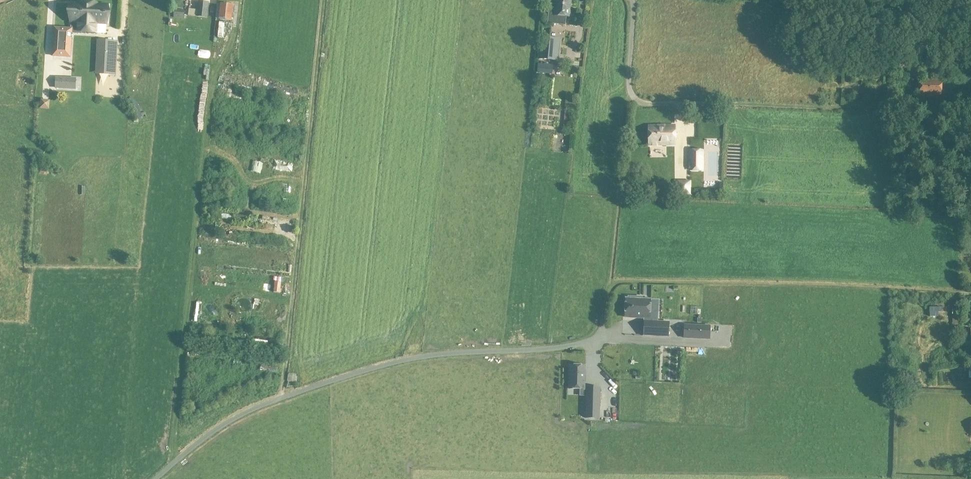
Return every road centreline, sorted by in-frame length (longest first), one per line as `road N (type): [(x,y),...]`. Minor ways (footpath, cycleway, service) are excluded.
road 1 (unclassified): [(157,478),(224,426),(346,378),(587,341),(604,318),(606,298)]
road 2 (unclassified): [(721,104),(637,101),(628,80),(632,0)]

